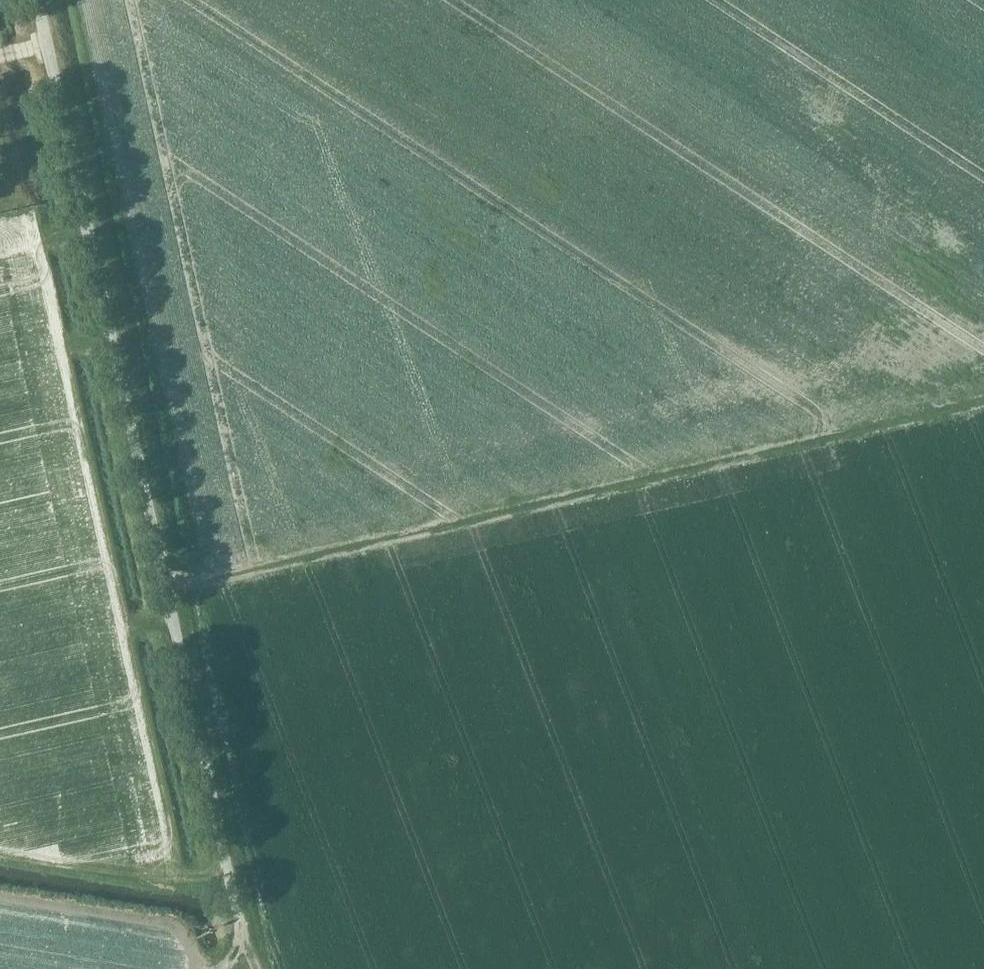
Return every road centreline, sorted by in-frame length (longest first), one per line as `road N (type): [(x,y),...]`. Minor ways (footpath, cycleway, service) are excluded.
road 1 (unclassified): [(243,940),(31,0)]
road 2 (track): [(230,877),(207,886),(0,853)]

